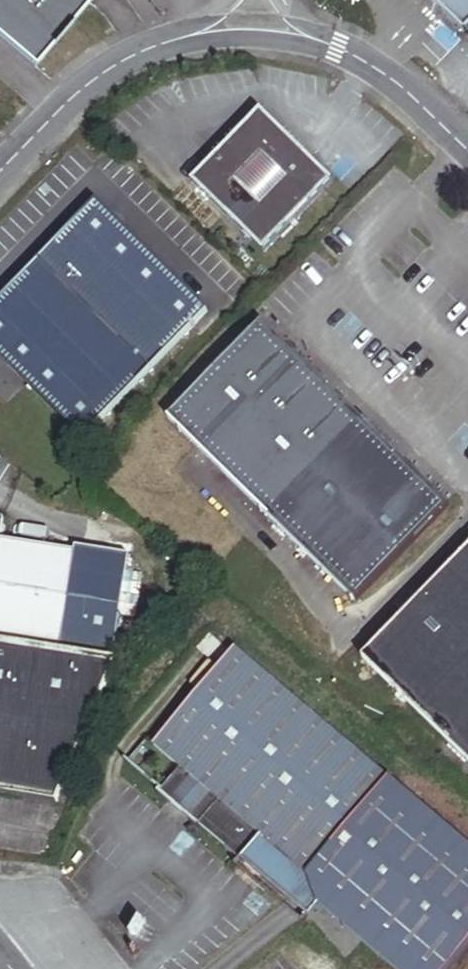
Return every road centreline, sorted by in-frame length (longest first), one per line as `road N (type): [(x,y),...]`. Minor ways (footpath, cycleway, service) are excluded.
road 1 (unclassified): [(194,34),(120,60),(79,89),(0,171)]
road 2 (unclassified): [(467,149),(381,70),(325,42)]
road 3 (unclassified): [(325,42),(194,34)]

